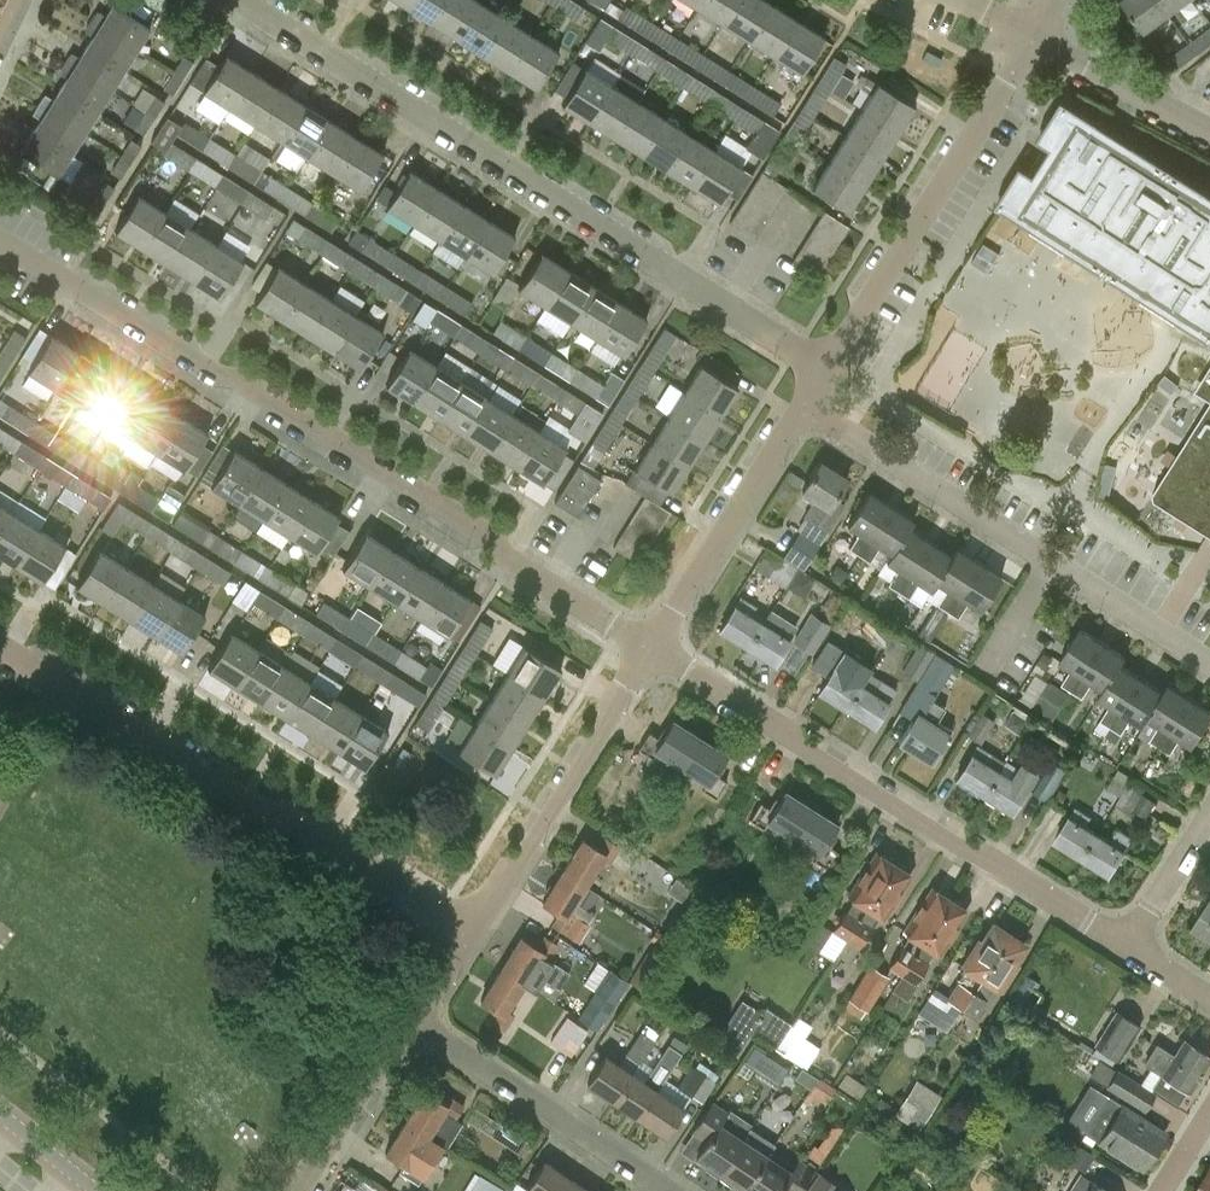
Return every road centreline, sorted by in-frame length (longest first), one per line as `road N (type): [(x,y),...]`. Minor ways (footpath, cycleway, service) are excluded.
road 1 (residential): [(651,649),(0,236)]
road 2 (residential): [(823,370),(221,0)]
road 3 (residential): [(1127,947),(651,649)]
road 4 (residential): [(472,928),(297,821),(266,813),(0,647)]
road 5 (residential): [(1209,652),(933,476),(805,406)]
road 6 (residential): [(823,370),(1036,34)]
road 7 (residential): [(472,928),(651,649)]
road 8 (residential): [(687,1190),(418,1013)]
road 9 (residential): [(651,649),(805,406)]
road 10 (residential): [(305,1190),(418,1013)]
road 11 (residential): [(1209,128),(1036,34)]
road 12 (residential): [(1127,947),(1209,821)]
road 13 (tertiary): [(97,1190),(0,1113)]

